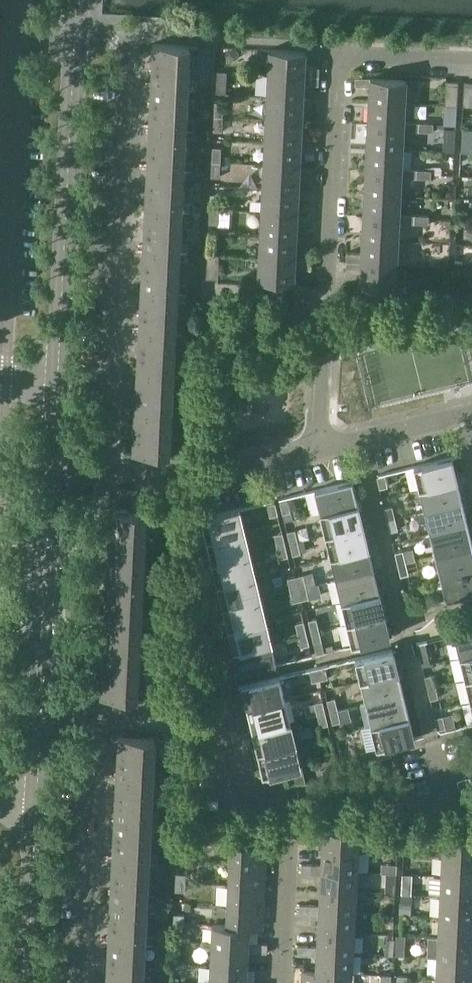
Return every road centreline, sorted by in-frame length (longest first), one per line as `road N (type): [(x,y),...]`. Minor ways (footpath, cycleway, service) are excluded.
road 1 (residential): [(320,449),(340,55),(471,60)]
road 2 (residential): [(106,473),(127,39),(74,37)]
road 3 (tertiary): [(59,367),(74,37)]
road 4 (residential): [(22,34),(10,319)]
road 5 (residential): [(82,982),(93,712)]
road 6 (residential): [(288,808),(263,803),(196,720),(93,712)]
road 7 (tertiary): [(42,708),(55,473)]
road 8 (residential): [(106,473),(215,474),(320,449)]
road 9 (tertiary): [(26,982),(35,796)]
road 10 (residential): [(283,982),(288,808)]
road 11 (residential): [(444,816),(288,808)]
road 12 (residential): [(354,440),(471,410)]

